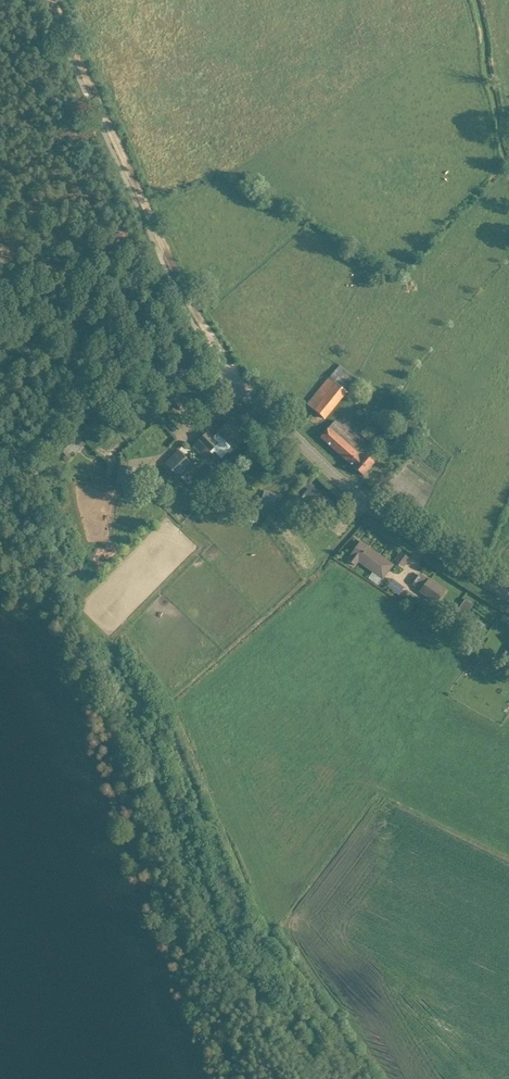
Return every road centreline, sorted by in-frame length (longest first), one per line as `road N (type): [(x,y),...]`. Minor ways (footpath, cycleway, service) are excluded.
road 1 (track): [(226,382),(222,358),(52,0)]
road 2 (tertiary): [(508,596),(369,505),(226,382)]
road 3 (tertiary): [(0,344),(226,382)]

